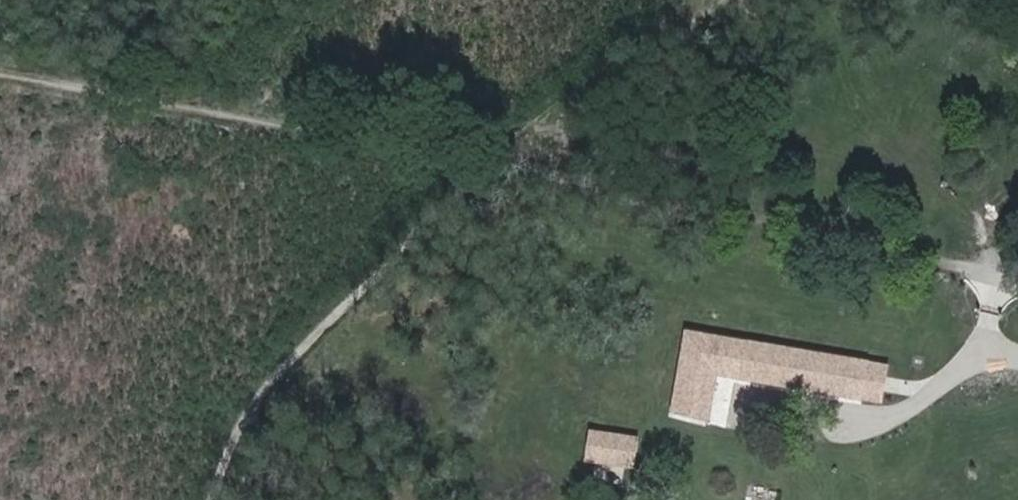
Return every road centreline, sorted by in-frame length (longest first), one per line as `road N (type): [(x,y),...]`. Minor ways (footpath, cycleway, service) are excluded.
road 1 (track): [(0,64),(519,145),(1017,281)]
road 2 (track): [(216,499),(267,374),(354,247),(519,145),(706,0)]

